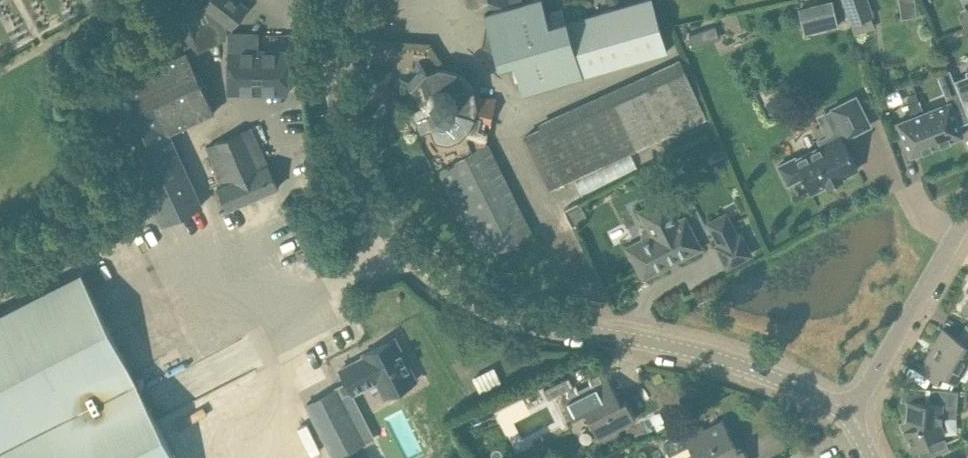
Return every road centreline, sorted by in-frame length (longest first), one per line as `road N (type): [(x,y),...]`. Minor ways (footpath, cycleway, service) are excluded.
road 1 (unclassified): [(846,416),(725,361),(503,312),(426,269),(390,238),(344,150),(329,68),(338,0)]
road 2 (residential): [(846,416),(967,215)]

